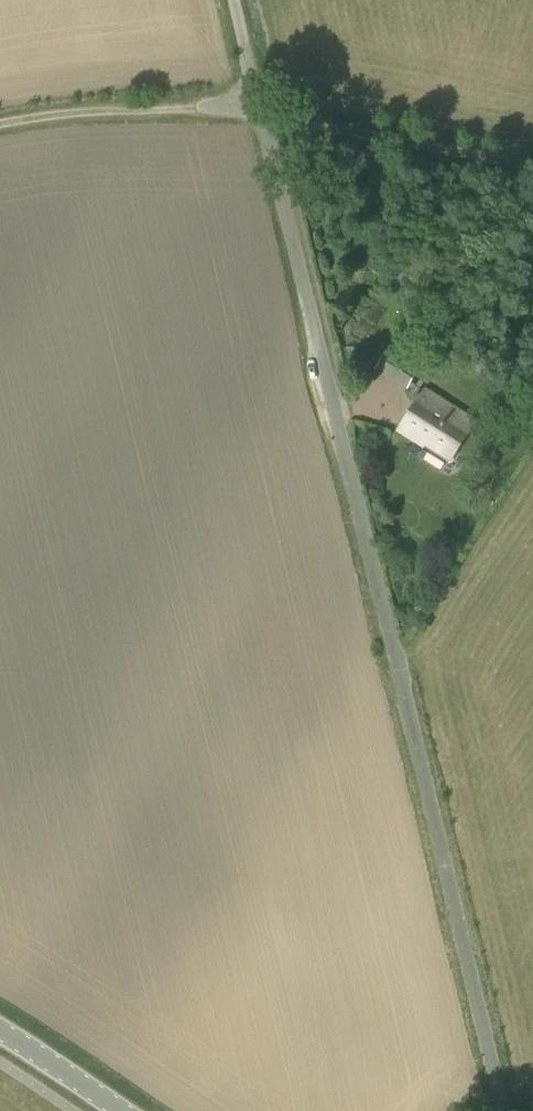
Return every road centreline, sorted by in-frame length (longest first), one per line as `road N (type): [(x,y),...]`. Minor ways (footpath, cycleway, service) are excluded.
road 1 (unclassified): [(500,1110),(264,116)]
road 2 (track): [(532,167),(207,108),(66,110),(0,125)]
road 3 (tertiary): [(124,1110),(0,1032)]

